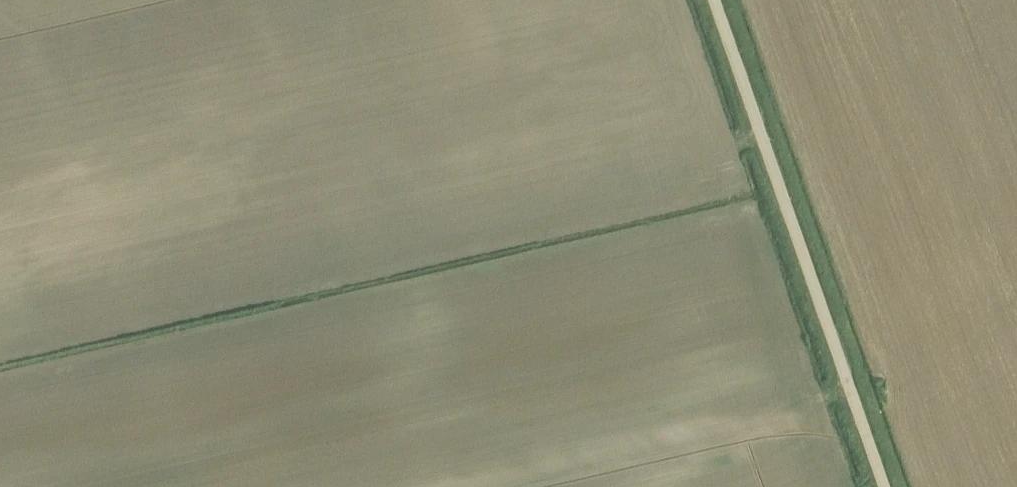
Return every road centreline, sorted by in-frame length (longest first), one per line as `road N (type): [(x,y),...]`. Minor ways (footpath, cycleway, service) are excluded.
road 1 (unclassified): [(883,486),(715,0)]

